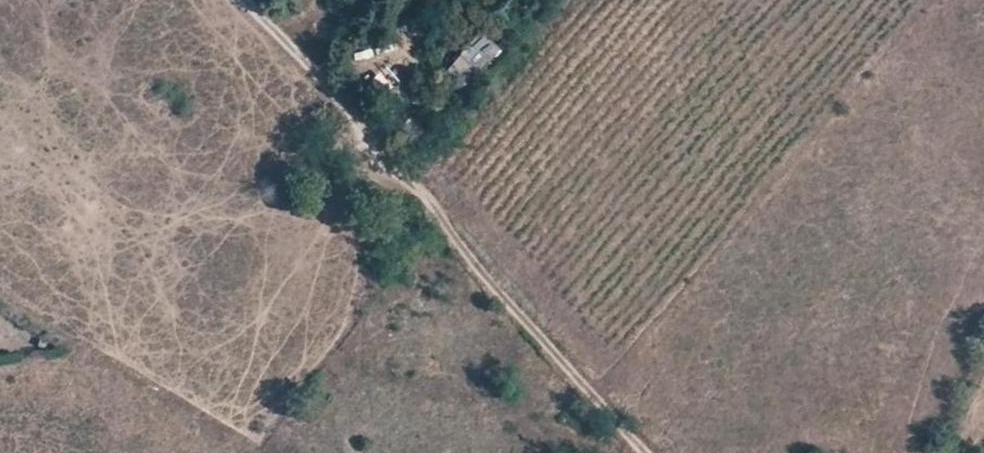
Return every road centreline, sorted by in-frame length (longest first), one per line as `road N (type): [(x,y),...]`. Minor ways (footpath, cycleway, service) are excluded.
road 1 (track): [(261,0),(474,262),(646,452)]

